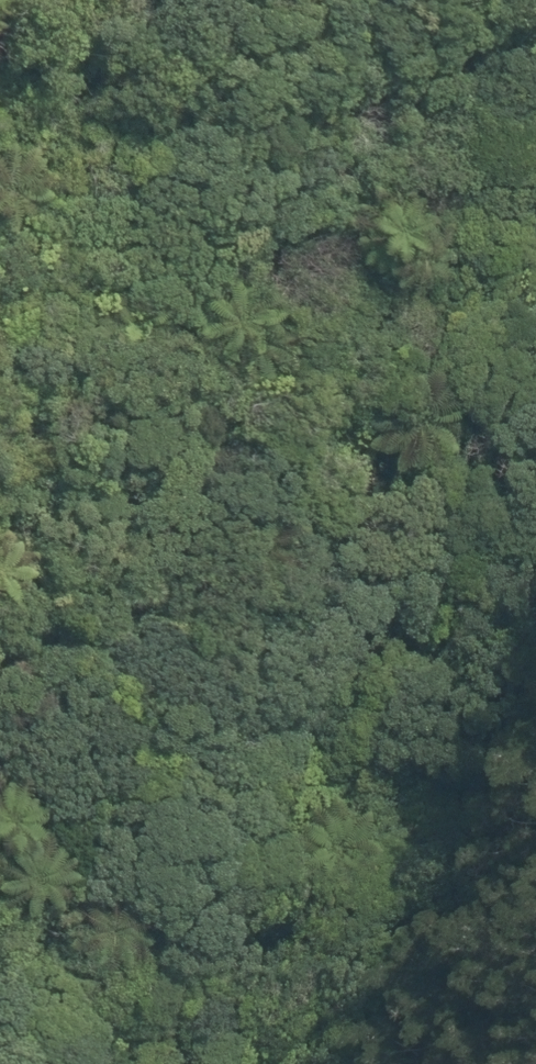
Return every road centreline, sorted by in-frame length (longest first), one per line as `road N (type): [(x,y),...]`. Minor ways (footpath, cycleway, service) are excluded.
road 1 (track): [(0,920),(197,808),(248,546),(378,403),(369,195),(358,165)]
road 2 (track): [(0,629),(62,563),(207,527),(288,423),(318,214),(413,98),(535,4)]
road 3 (track): [(535,521),(462,374),(442,76)]
road 4 (track): [(535,840),(498,722),(535,661)]

